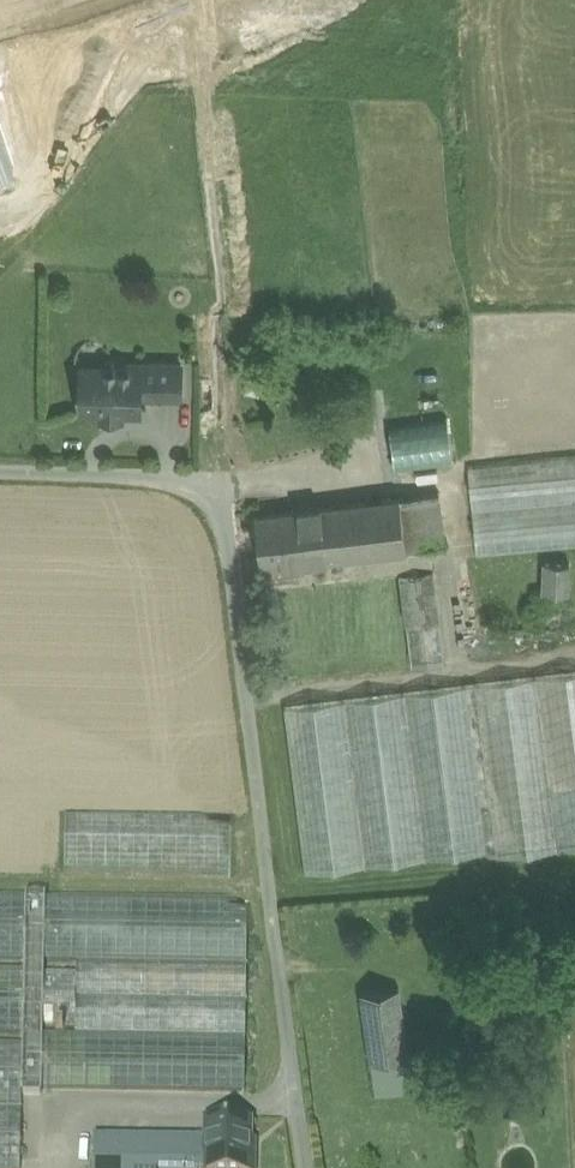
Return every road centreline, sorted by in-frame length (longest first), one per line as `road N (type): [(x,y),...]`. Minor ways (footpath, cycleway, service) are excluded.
road 1 (track): [(305,1167),(224,484),(0,471)]
road 2 (track): [(224,484),(442,480),(458,498),(451,575),(461,667),(250,700)]
road 3 (track): [(297,1103),(53,1117)]
road 4 (track): [(81,473),(107,439),(137,432),(153,441),(172,477)]

